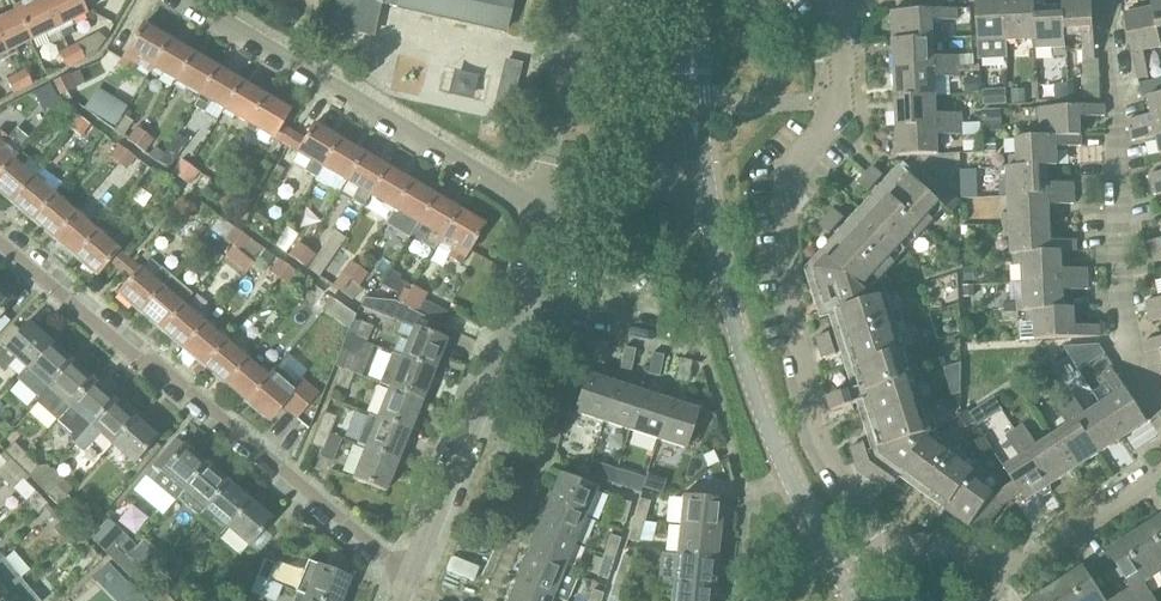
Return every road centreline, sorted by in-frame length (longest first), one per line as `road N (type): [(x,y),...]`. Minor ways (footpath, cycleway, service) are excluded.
road 1 (residential): [(887,557),(822,442),(791,294),(782,176),(841,104),(839,16)]
road 2 (residential): [(411,572),(111,338),(0,240)]
road 3 (residential): [(553,225),(526,202),(177,0)]
road 4 (tertiary): [(844,580),(756,394),(701,169)]
road 5 (residential): [(1160,405),(1121,313),(1120,164),(1106,0)]
road 6 (residential): [(411,572),(553,225)]
road 7 (unclassified): [(553,225),(542,188),(581,5)]
road 8 (residential): [(1003,561),(1160,465)]
road 9 (tertiary): [(701,169),(693,96),(697,0)]
road 10 (residential): [(553,225),(631,188),(701,169)]
road 11 (residential): [(1003,561),(920,542),(887,557)]

